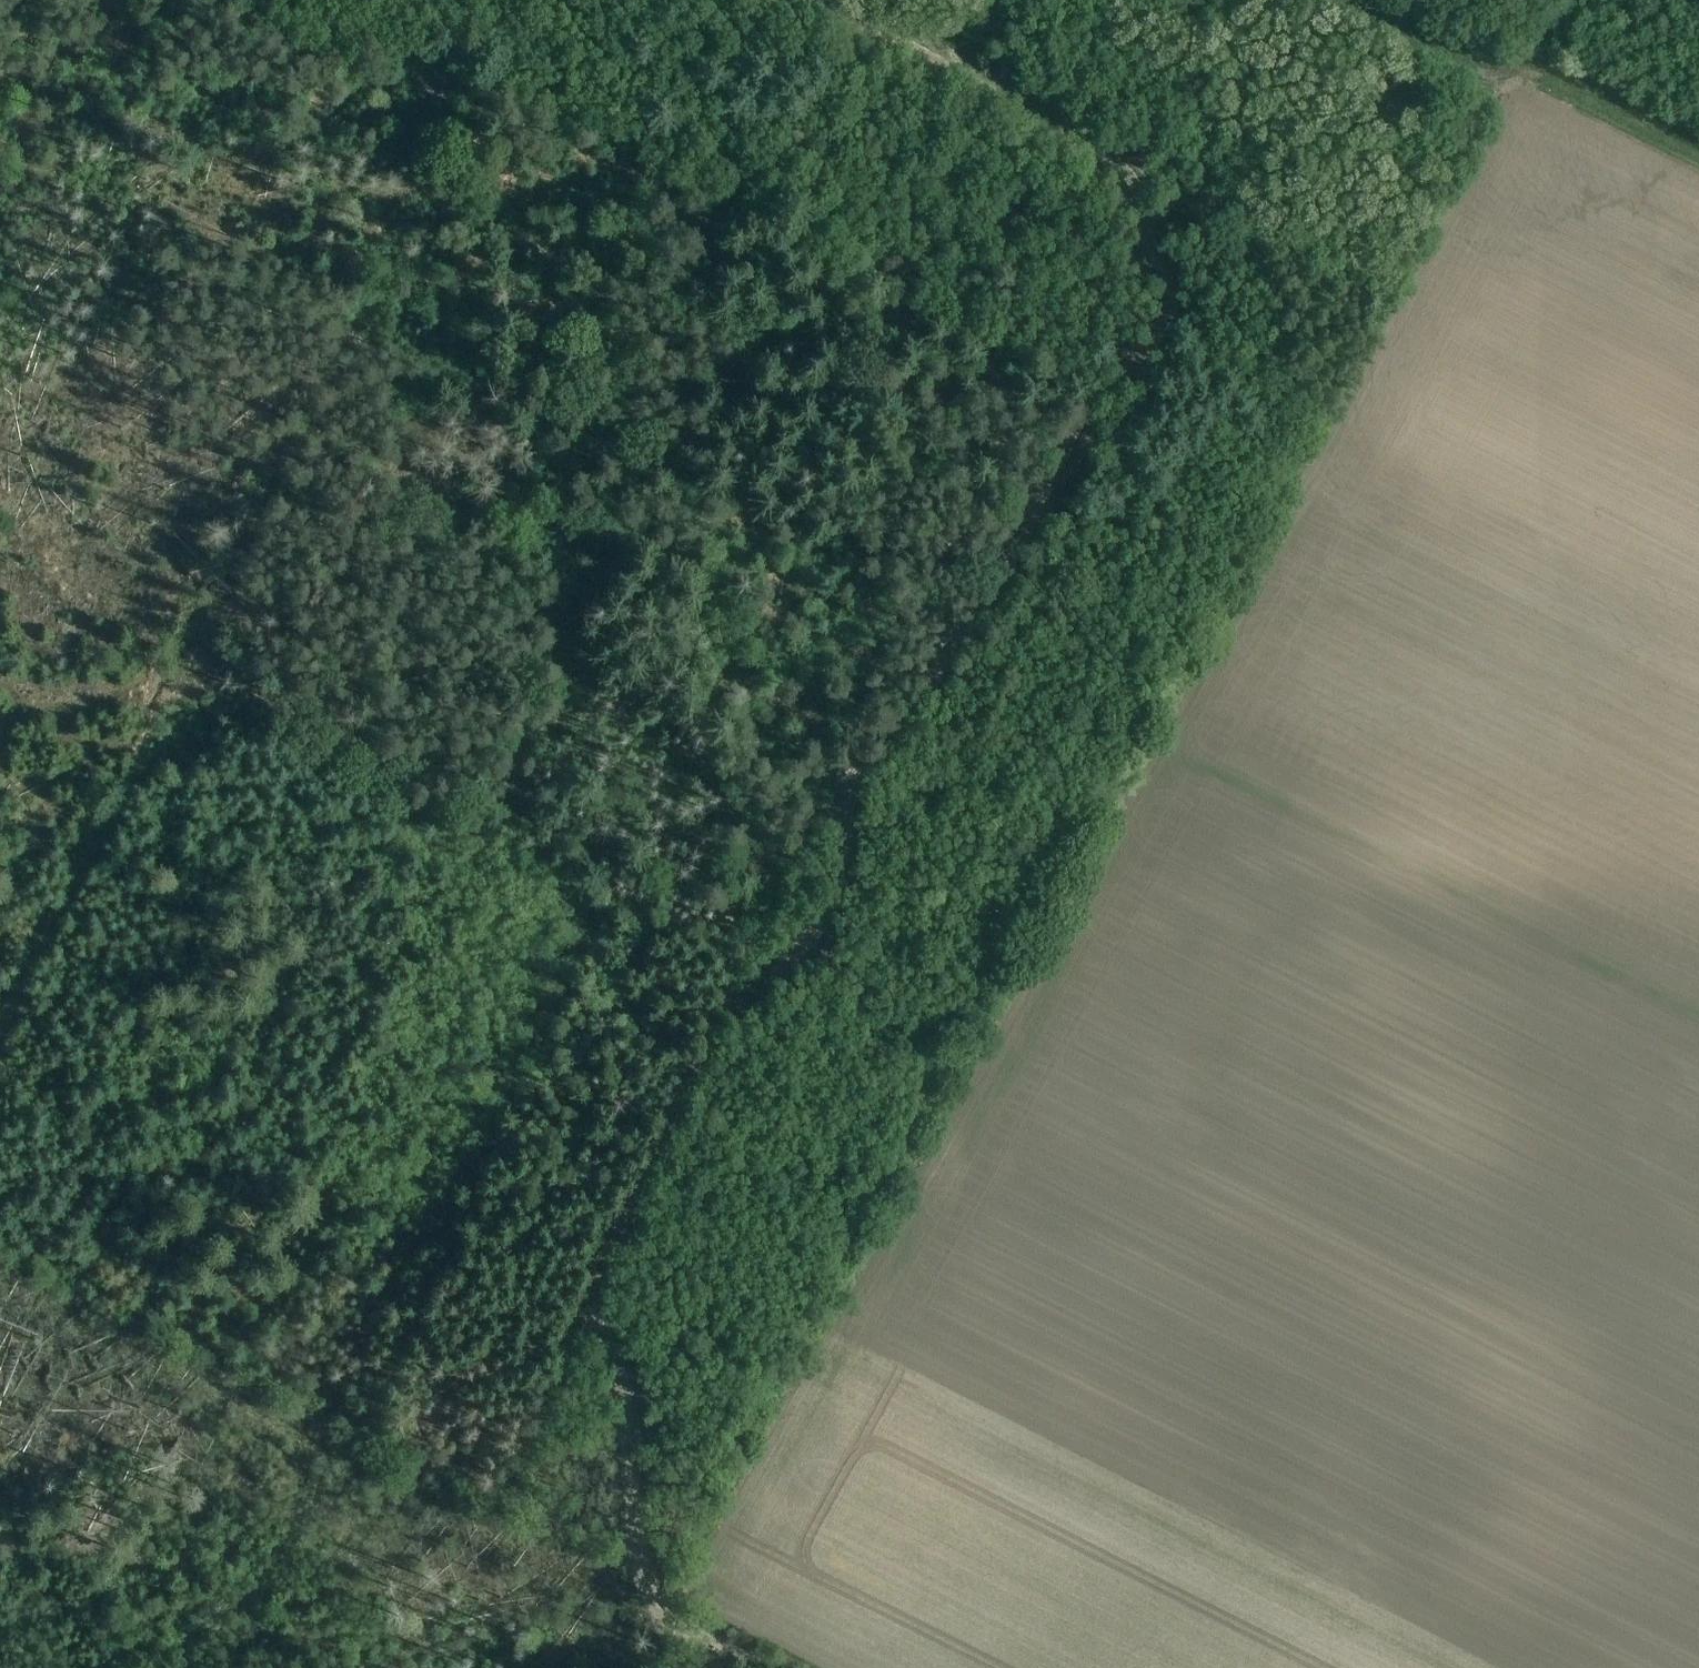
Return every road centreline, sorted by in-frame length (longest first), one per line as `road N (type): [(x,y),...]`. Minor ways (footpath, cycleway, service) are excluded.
road 1 (track): [(0,1286),(479,1525)]
road 2 (track): [(479,1525),(696,1637)]

